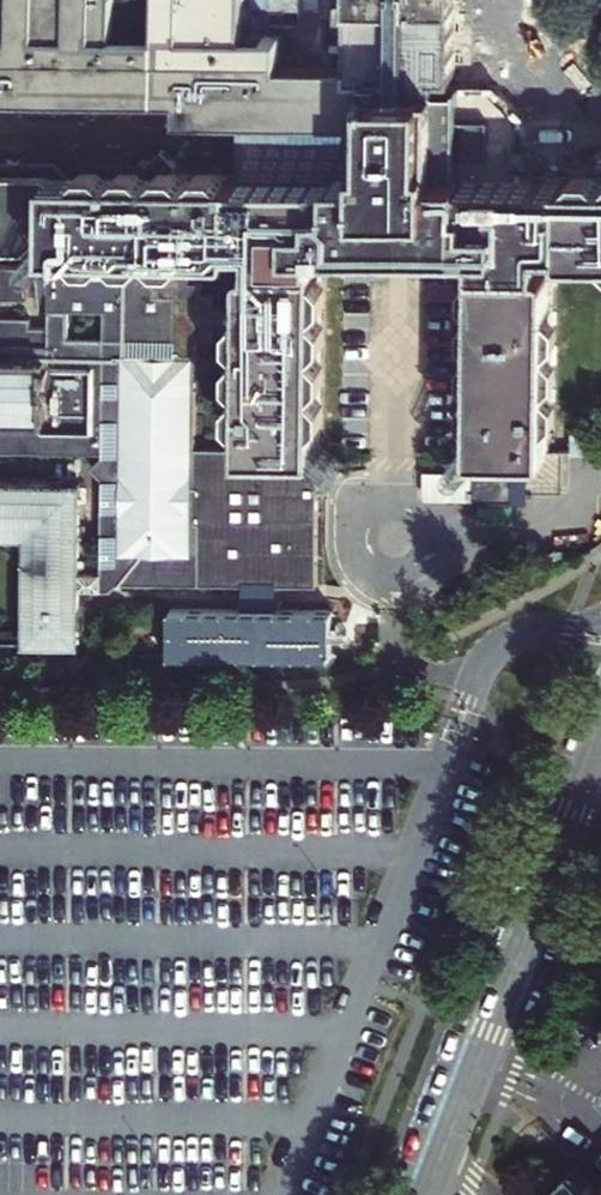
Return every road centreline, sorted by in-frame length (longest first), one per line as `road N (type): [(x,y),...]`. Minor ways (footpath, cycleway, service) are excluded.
road 1 (unclassified): [(600,744),(430,1194)]

